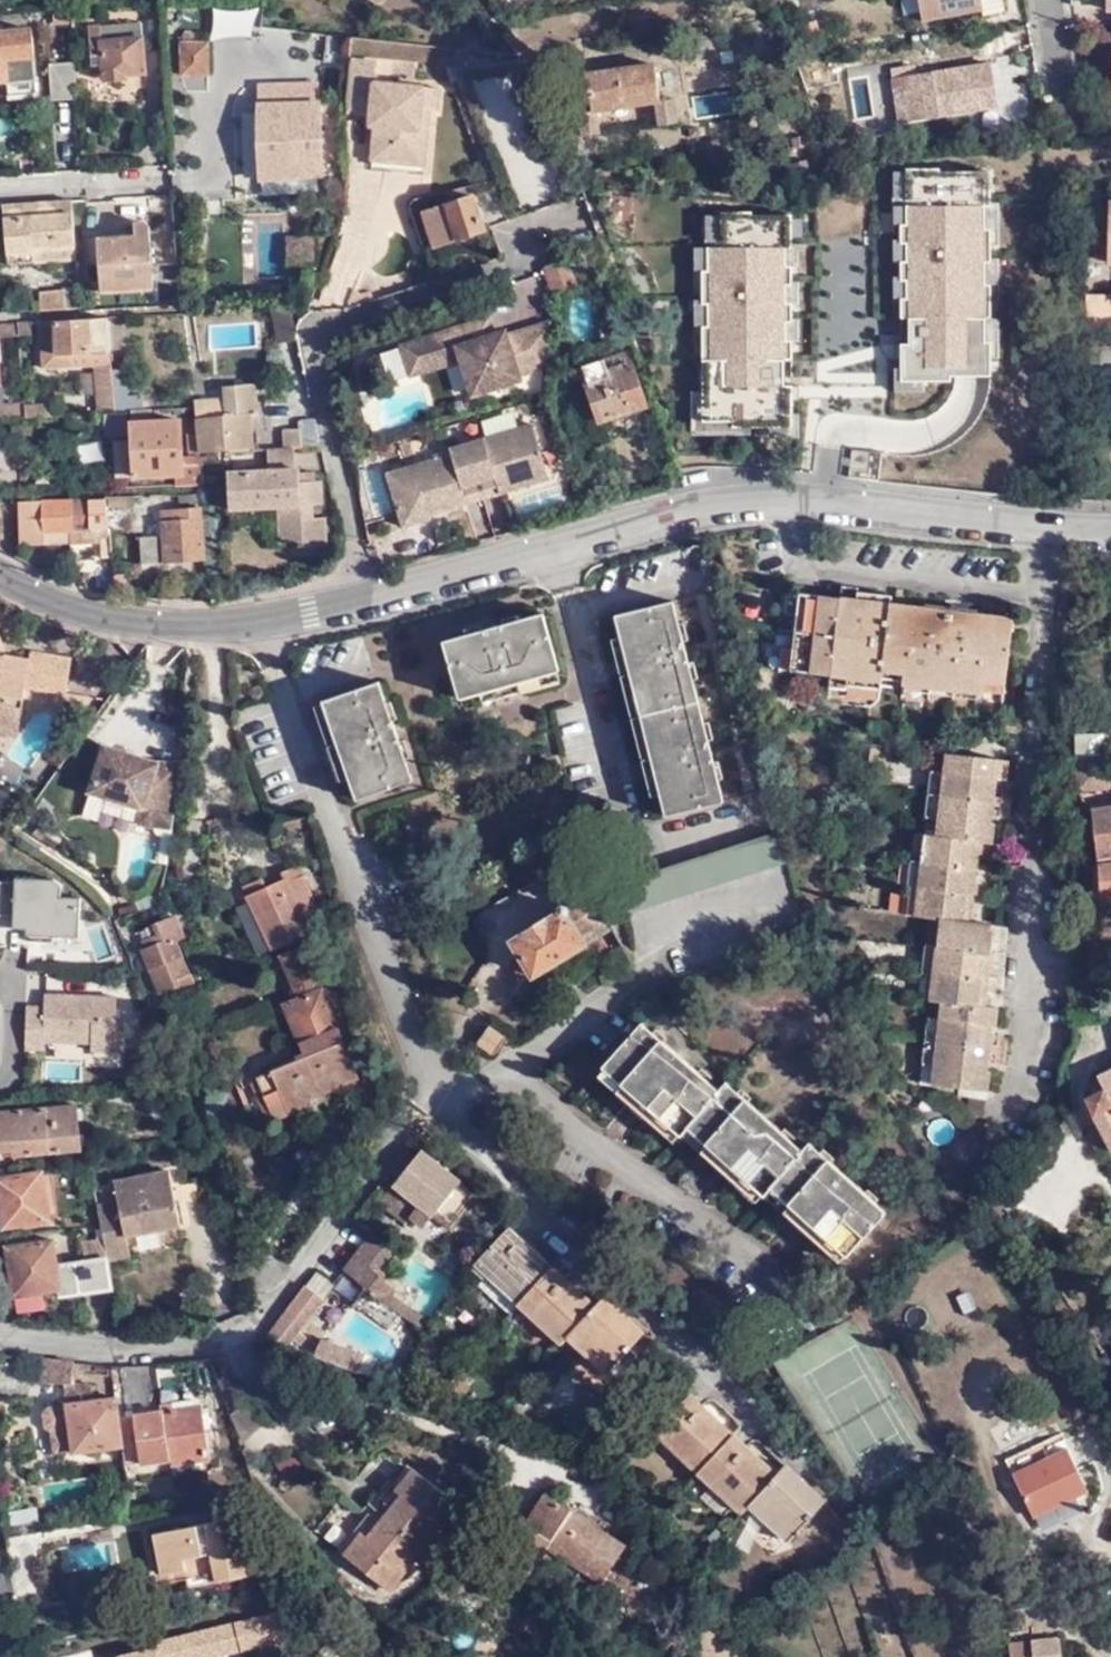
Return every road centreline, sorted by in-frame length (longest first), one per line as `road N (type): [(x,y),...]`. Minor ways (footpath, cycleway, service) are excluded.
road 1 (residential): [(366,598),(756,503),(1110,531)]
road 2 (residential): [(366,598),(314,343),(348,319),(516,263),(542,227),(574,211)]
road 3 (residential): [(0,576),(75,609),(145,622),(274,619),(366,598)]
road 4 (residential): [(0,191),(157,181)]

